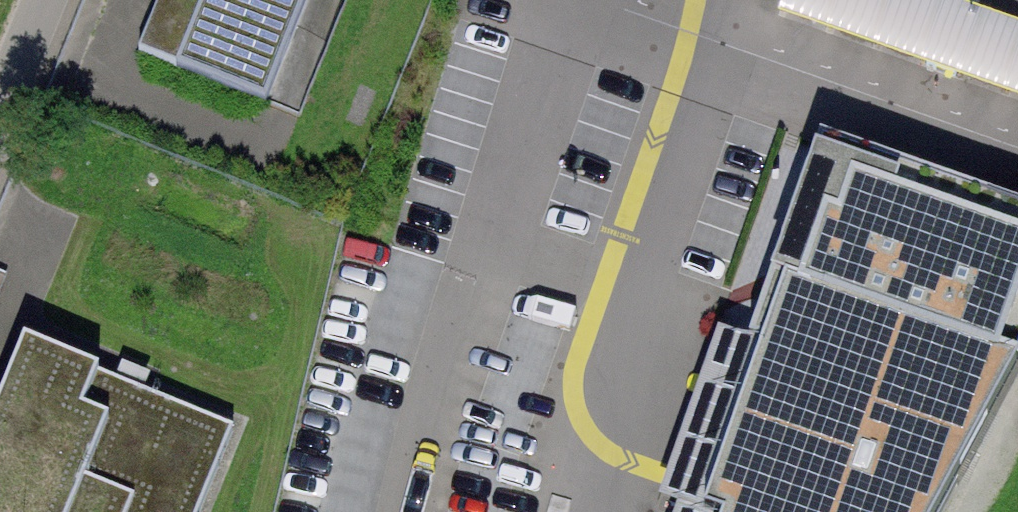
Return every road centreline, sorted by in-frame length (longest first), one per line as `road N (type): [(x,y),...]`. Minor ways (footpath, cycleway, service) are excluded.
road 1 (motorway): [(511,511),(541,398),(678,0)]
road 2 (motorway): [(576,0),(419,511)]
road 3 (residential): [(0,113),(46,0)]

